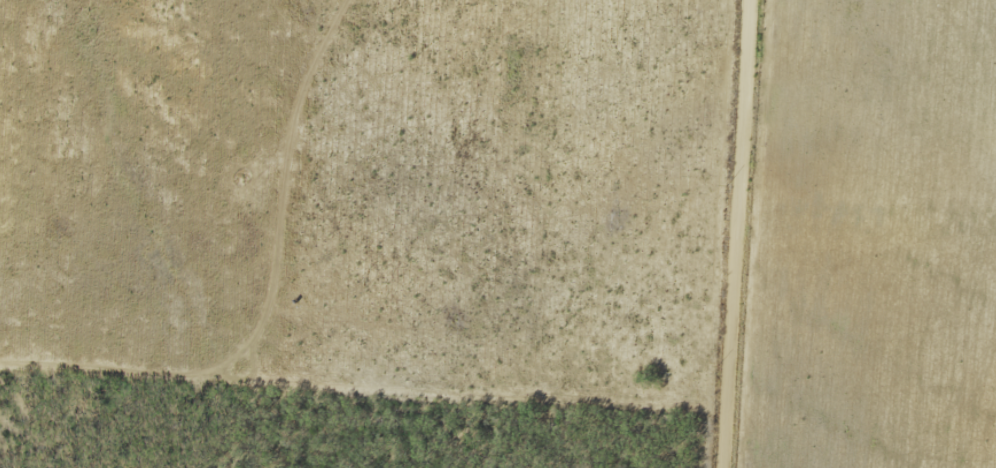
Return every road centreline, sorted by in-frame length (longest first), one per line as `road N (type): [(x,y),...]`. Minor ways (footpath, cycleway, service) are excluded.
road 1 (residential): [(730,467),(759,0)]

